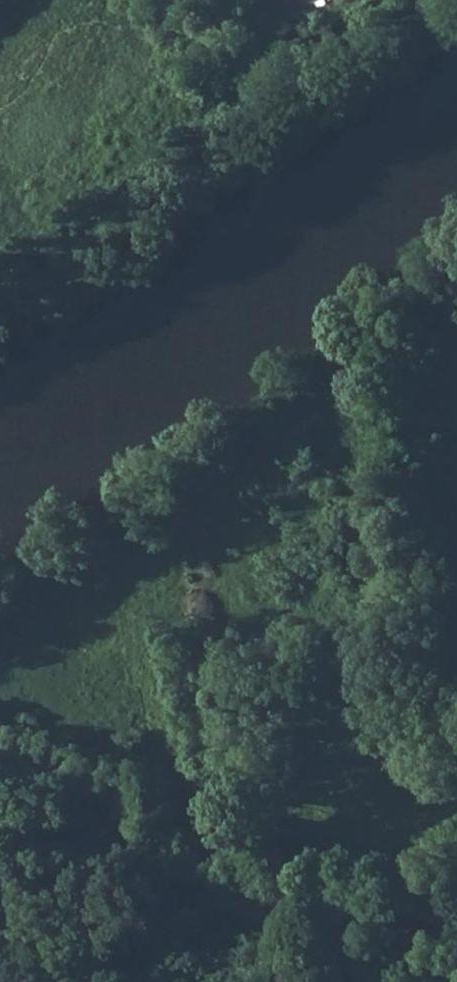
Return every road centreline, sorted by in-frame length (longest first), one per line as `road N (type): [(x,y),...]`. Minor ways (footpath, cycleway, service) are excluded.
road 1 (unclassified): [(456,918),(378,920),(220,903),(45,848),(0,822)]

